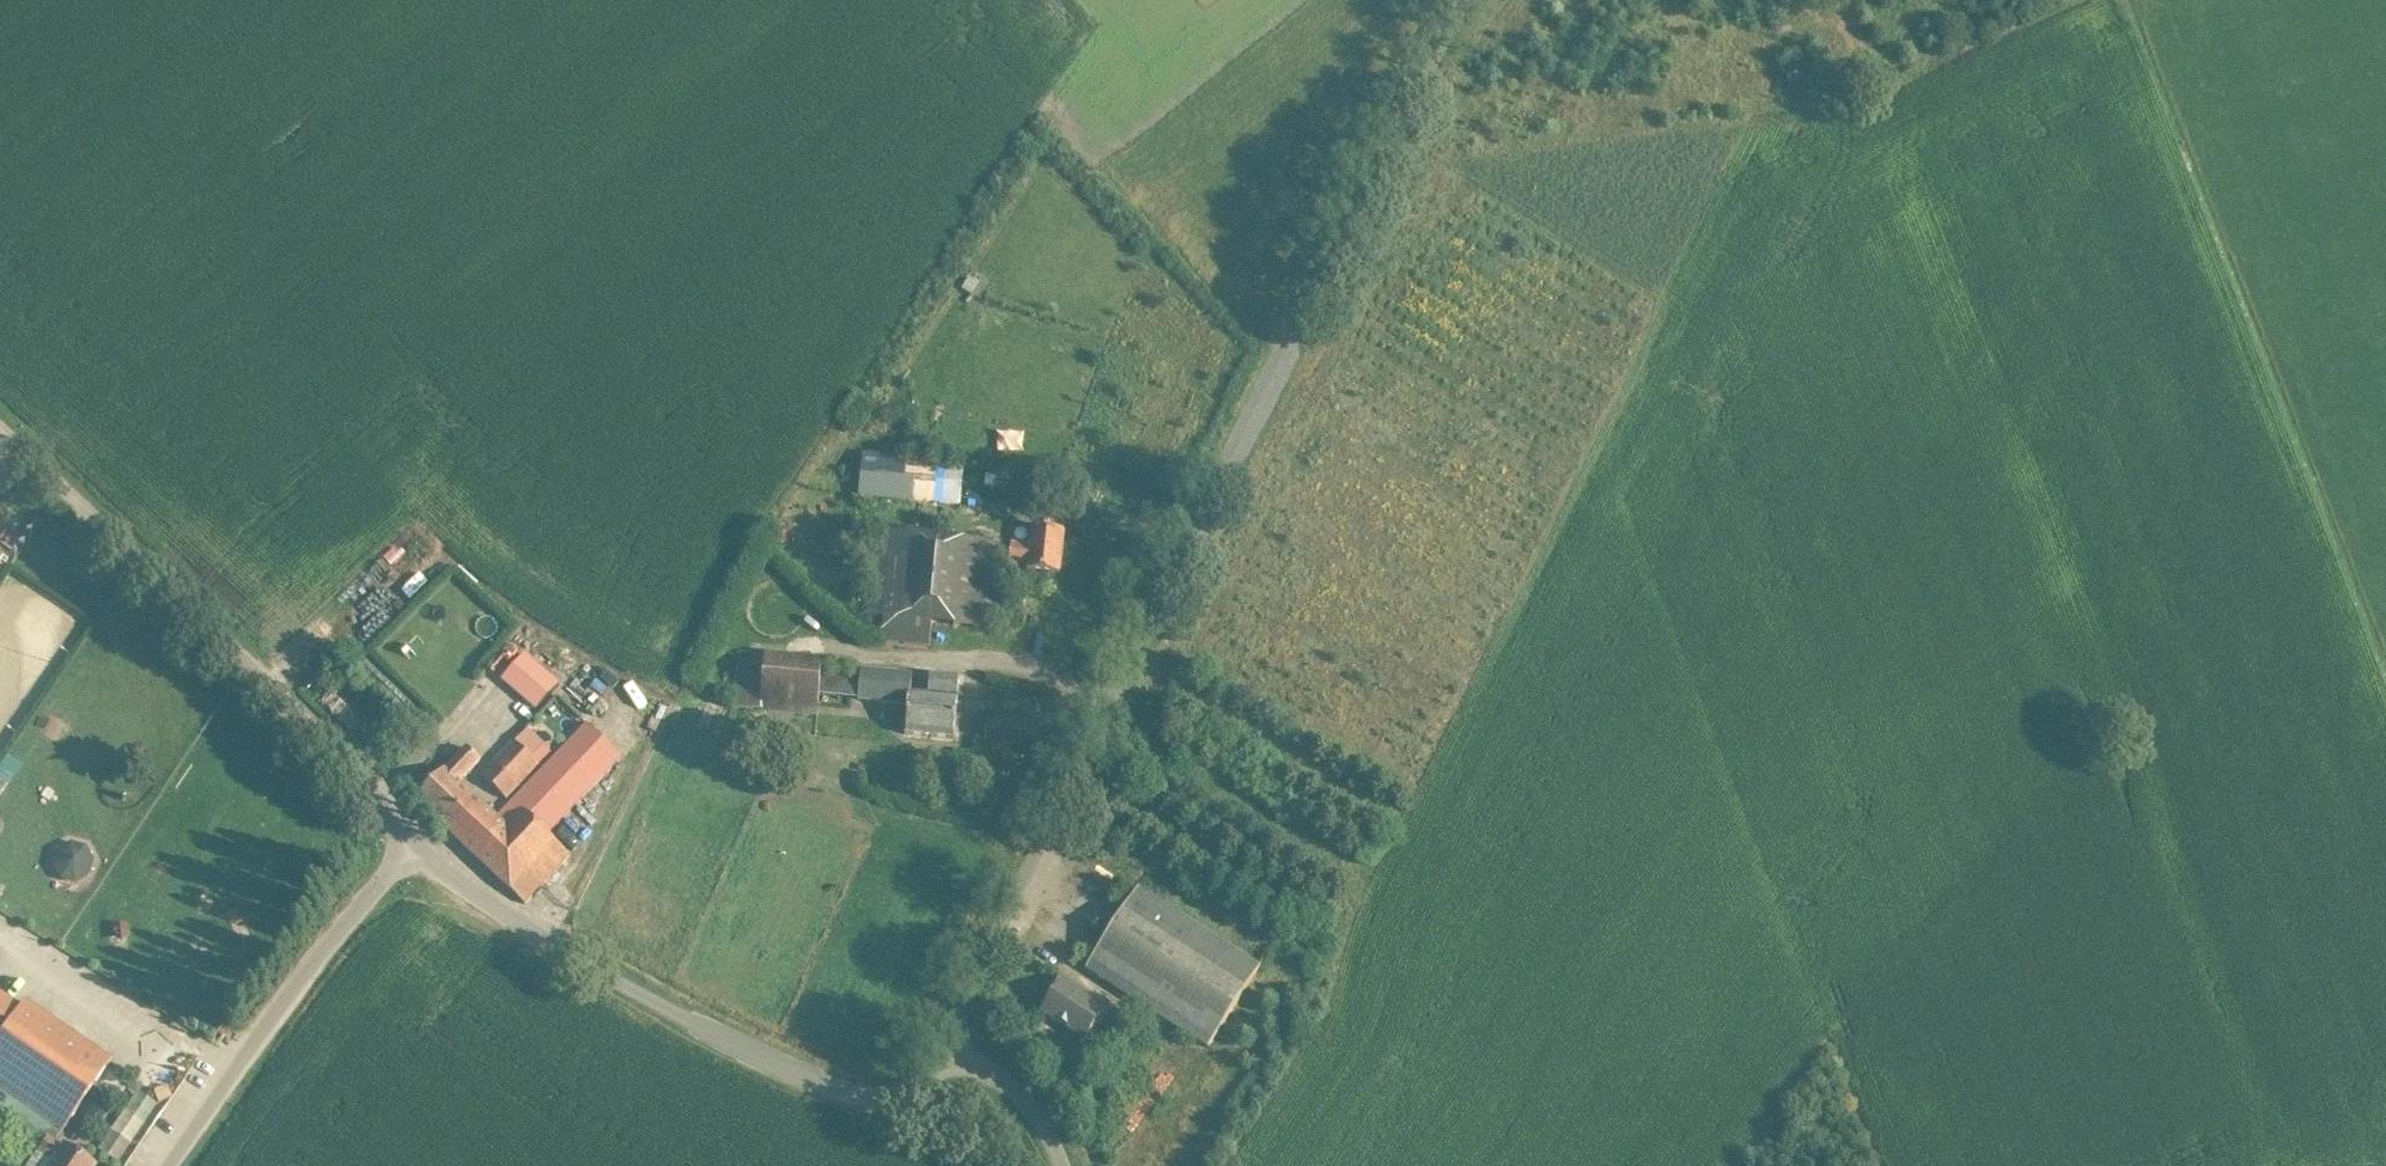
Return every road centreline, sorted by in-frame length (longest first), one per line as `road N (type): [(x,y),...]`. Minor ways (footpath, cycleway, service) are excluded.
road 1 (unclassified): [(944,1043),(1465,0)]
road 2 (unclassified): [(944,1043),(907,1088),(876,1098),(840,1090),(548,942),(411,848)]
road 3 (unclassified): [(411,848),(367,781),(0,430)]
road 4 (unclassified): [(236,1066),(411,848)]
road 5 (unclassified): [(236,1066),(0,919)]
road 6 (unclassified): [(1062,1165),(1015,1088),(944,1043)]
road 7 (unclassified): [(168,1165),(236,1066)]

